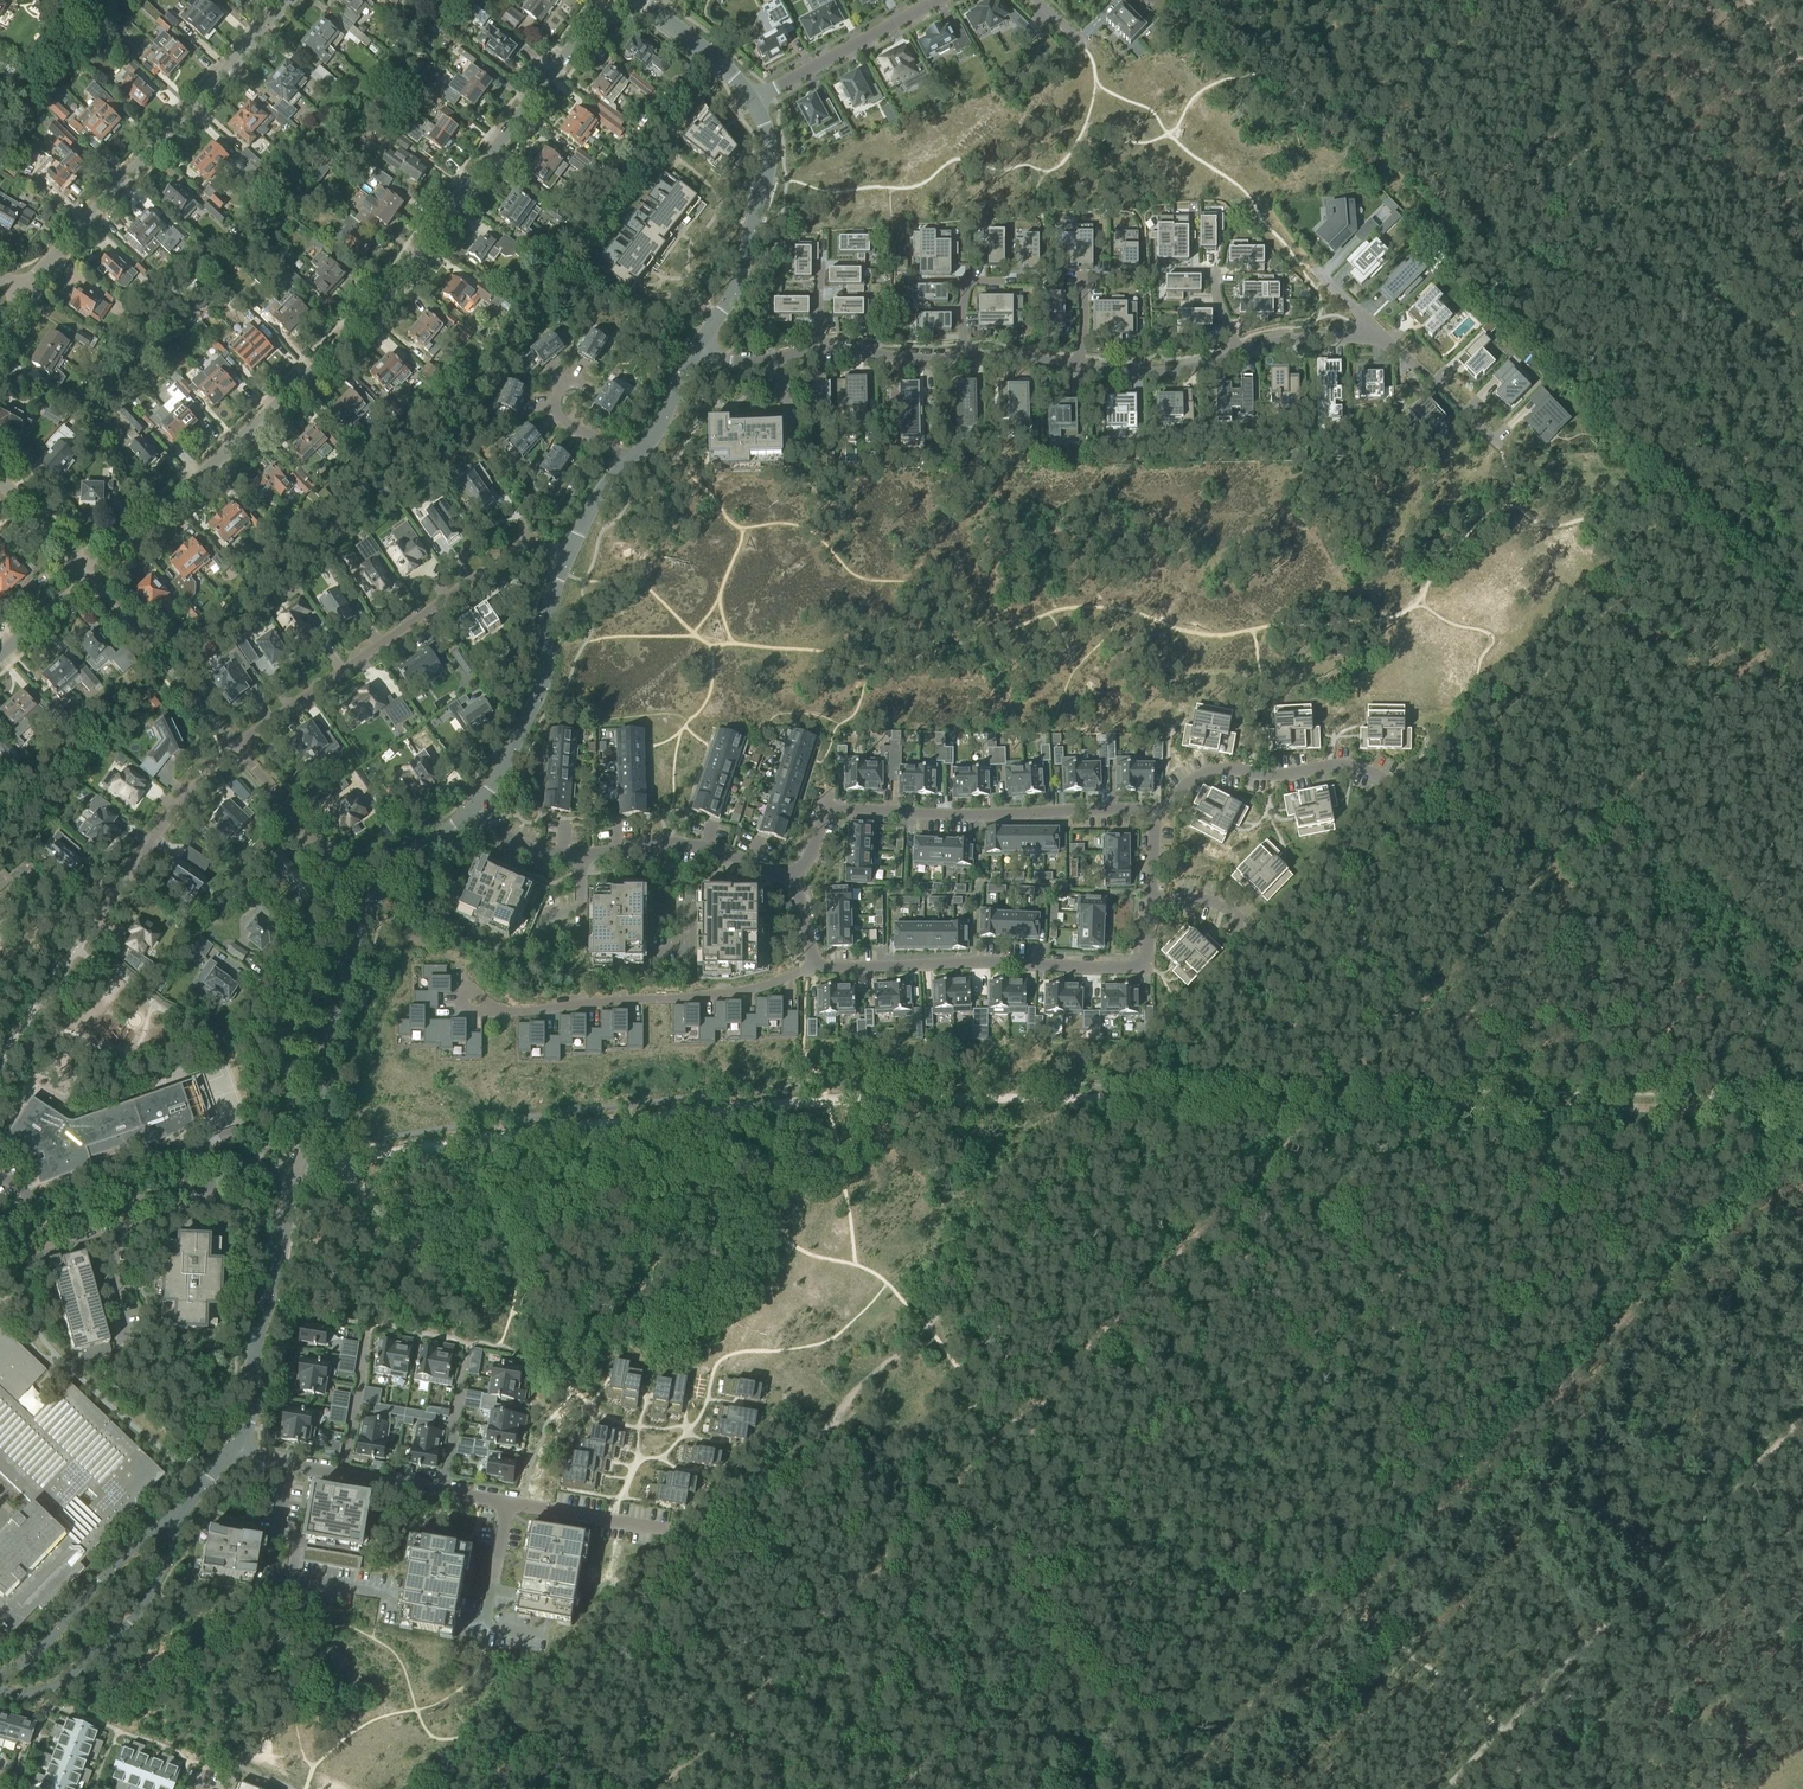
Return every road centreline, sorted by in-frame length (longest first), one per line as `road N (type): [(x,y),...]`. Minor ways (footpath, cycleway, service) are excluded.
road 1 (track): [(1093,1101),(812,1102),(297,1165)]
road 2 (residential): [(90,570),(282,401),(381,295),(610,0)]
road 3 (track): [(1093,1101),(1802,1112)]
road 4 (track): [(1503,1726),(1802,1412)]
road 5 (residential): [(1154,810),(978,816),(831,809),(791,882)]
road 6 (residential): [(816,968),(1146,969),(1149,900)]
road 7 (residential): [(286,0),(23,294)]
road 8 (residential): [(238,742),(509,547),(539,546),(567,558)]
road 9 (residential): [(20,1024),(185,800),(238,742)]
road 10 (residential): [(472,812),(520,844),(548,852),(705,847),(791,882)]
road 11 (residential): [(816,968),(743,992),(497,1012)]
road 12 (residential): [(297,1165),(0,1244)]
road 13 (tertiary): [(297,1165),(256,1334),(249,1423),(236,1449)]
road 14 (tertiary): [(567,558),(549,611),(544,683),(472,812)]
road 15 (tertiary): [(0,1691),(48,1691),(124,1628),(160,1568),(172,1518)]
road 16 (residential): [(1154,810),(1191,781),(1224,770),(1285,776),(1341,766),(1386,781)]
road 17 (tertiary): [(172,1518),(0,1676)]
road 18 (residential): [(441,1492),(661,1529)]
road 19 (tertiary): [(355,943),(325,966),(292,1022),(293,1095),(309,1136)]
road 20 (residential): [(238,742),(373,903)]
road 21 (residential): [(755,99),(940,0)]
road 22 (tertiary): [(309,1136),(322,1120),(324,1051),(355,943)]
road 23 (residential): [(1079,366),(1149,373),(1237,353)]
road 24 (residential): [(1387,340),(1499,445)]
road 25 (tertiary): [(755,99),(723,62),(641,0)]
road 26 (residential): [(1237,353),(1318,337),(1387,340)]
road 27 (track): [(1802,625),(1694,523)]
road 28 (tertiary): [(696,351),(740,280),(754,217)]
road 29 (residential): [(819,349),(966,357)]
road 30 (residential): [(441,1492),(465,1349)]
road 31 (residential): [(343,1475),(367,1332)]
road 32 (tertiary): [(472,812),(411,854),(373,903)]
road 33 (residential): [(630,464),(556,418),(555,396),(574,382)]
road 34 (tertiary): [(630,464),(657,434),(696,351)]
road 35 (residential): [(696,351),(729,362),(819,349)]
road 36 (tertiary): [(755,99),(772,167),(754,217)]
road 37 (residential): [(90,570),(0,487)]
road 38 (residential): [(0,653),(90,570)]

